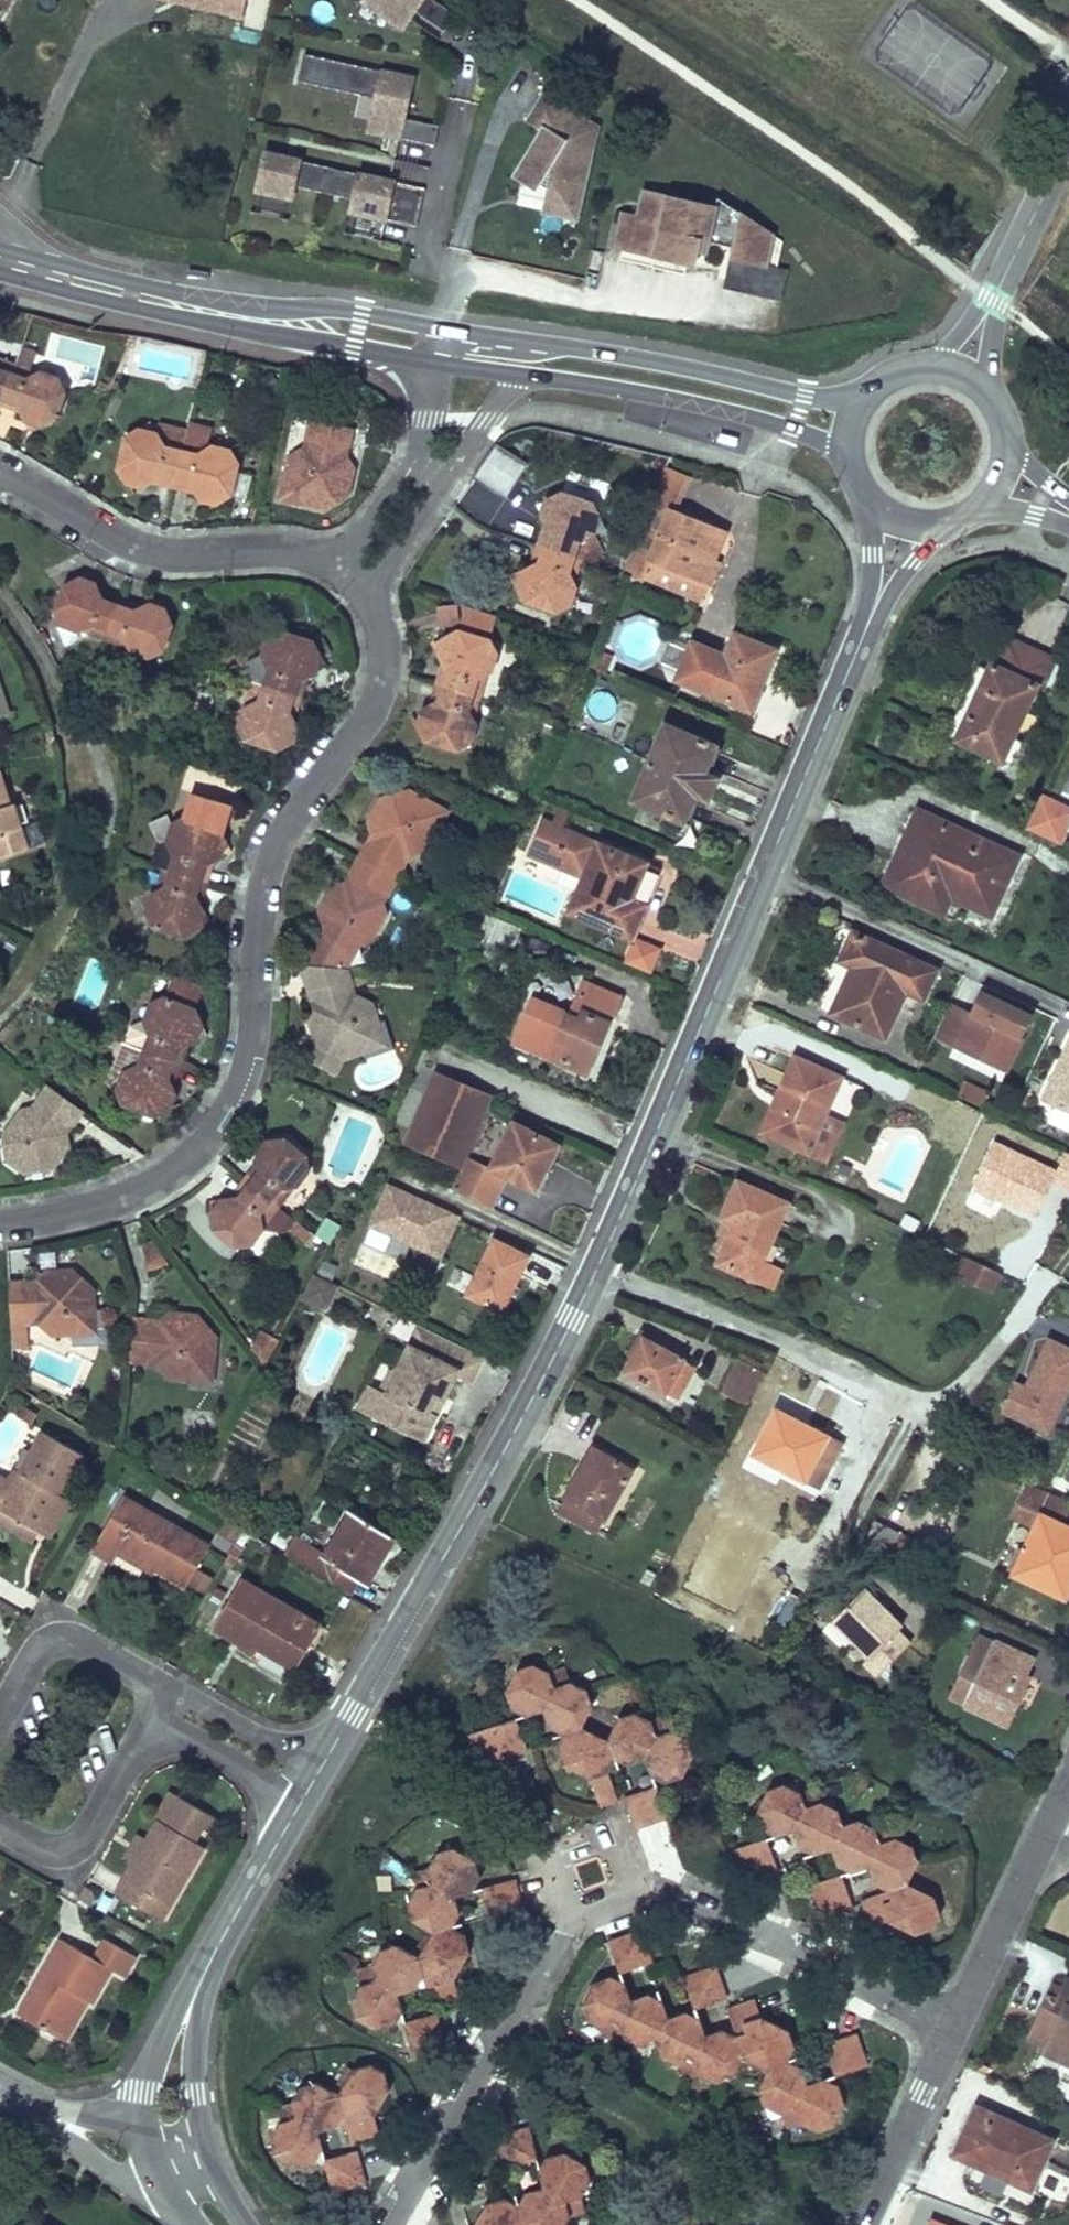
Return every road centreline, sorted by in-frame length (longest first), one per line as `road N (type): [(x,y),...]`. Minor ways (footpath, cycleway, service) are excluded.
road 1 (residential): [(384,564),(387,672),(367,716),(280,838),(241,1093),(178,1171),(0,1216)]
road 2 (residential): [(959,2015),(632,1881),(598,1881),(573,1901),(391,2224)]
road 3 (tertiary): [(874,606),(597,1265)]
road 4 (tertiary): [(597,1265),(518,1421),(304,1789)]
road 5 (tertiary): [(304,1789),(227,1924),(179,2031),(168,2095),(180,2160)]
road 6 (tertiary): [(866,396),(804,393),(473,334)]
road 7 (residential): [(0,462),(138,543),(367,544)]
road 8 (residential): [(597,1265),(924,1411)]
road 9 (tertiary): [(516,375),(735,415),(791,431),(848,462)]
road 10 (tertiary): [(473,334),(349,309),(131,293)]
road 11 (tertiary): [(131,293),(163,313),(439,364)]
road 12 (residential): [(384,564),(516,375)]
road 13 (residential): [(862,2224),(959,2015)]
road 14 (residential): [(161,1689),(75,1631),(38,1645),(0,1713)]
road 15 (residential): [(959,2015),(1044,1827)]
road 16 (residential): [(0,2090),(123,2154),(180,2160)]
road 17 (residential): [(439,364),(428,422),(367,544)]
road 18 (tertiary): [(993,300),(1068,142)]
road 19 (residential): [(304,1789),(161,1689)]
road 20 (residential): [(88,1829),(161,1689)]

